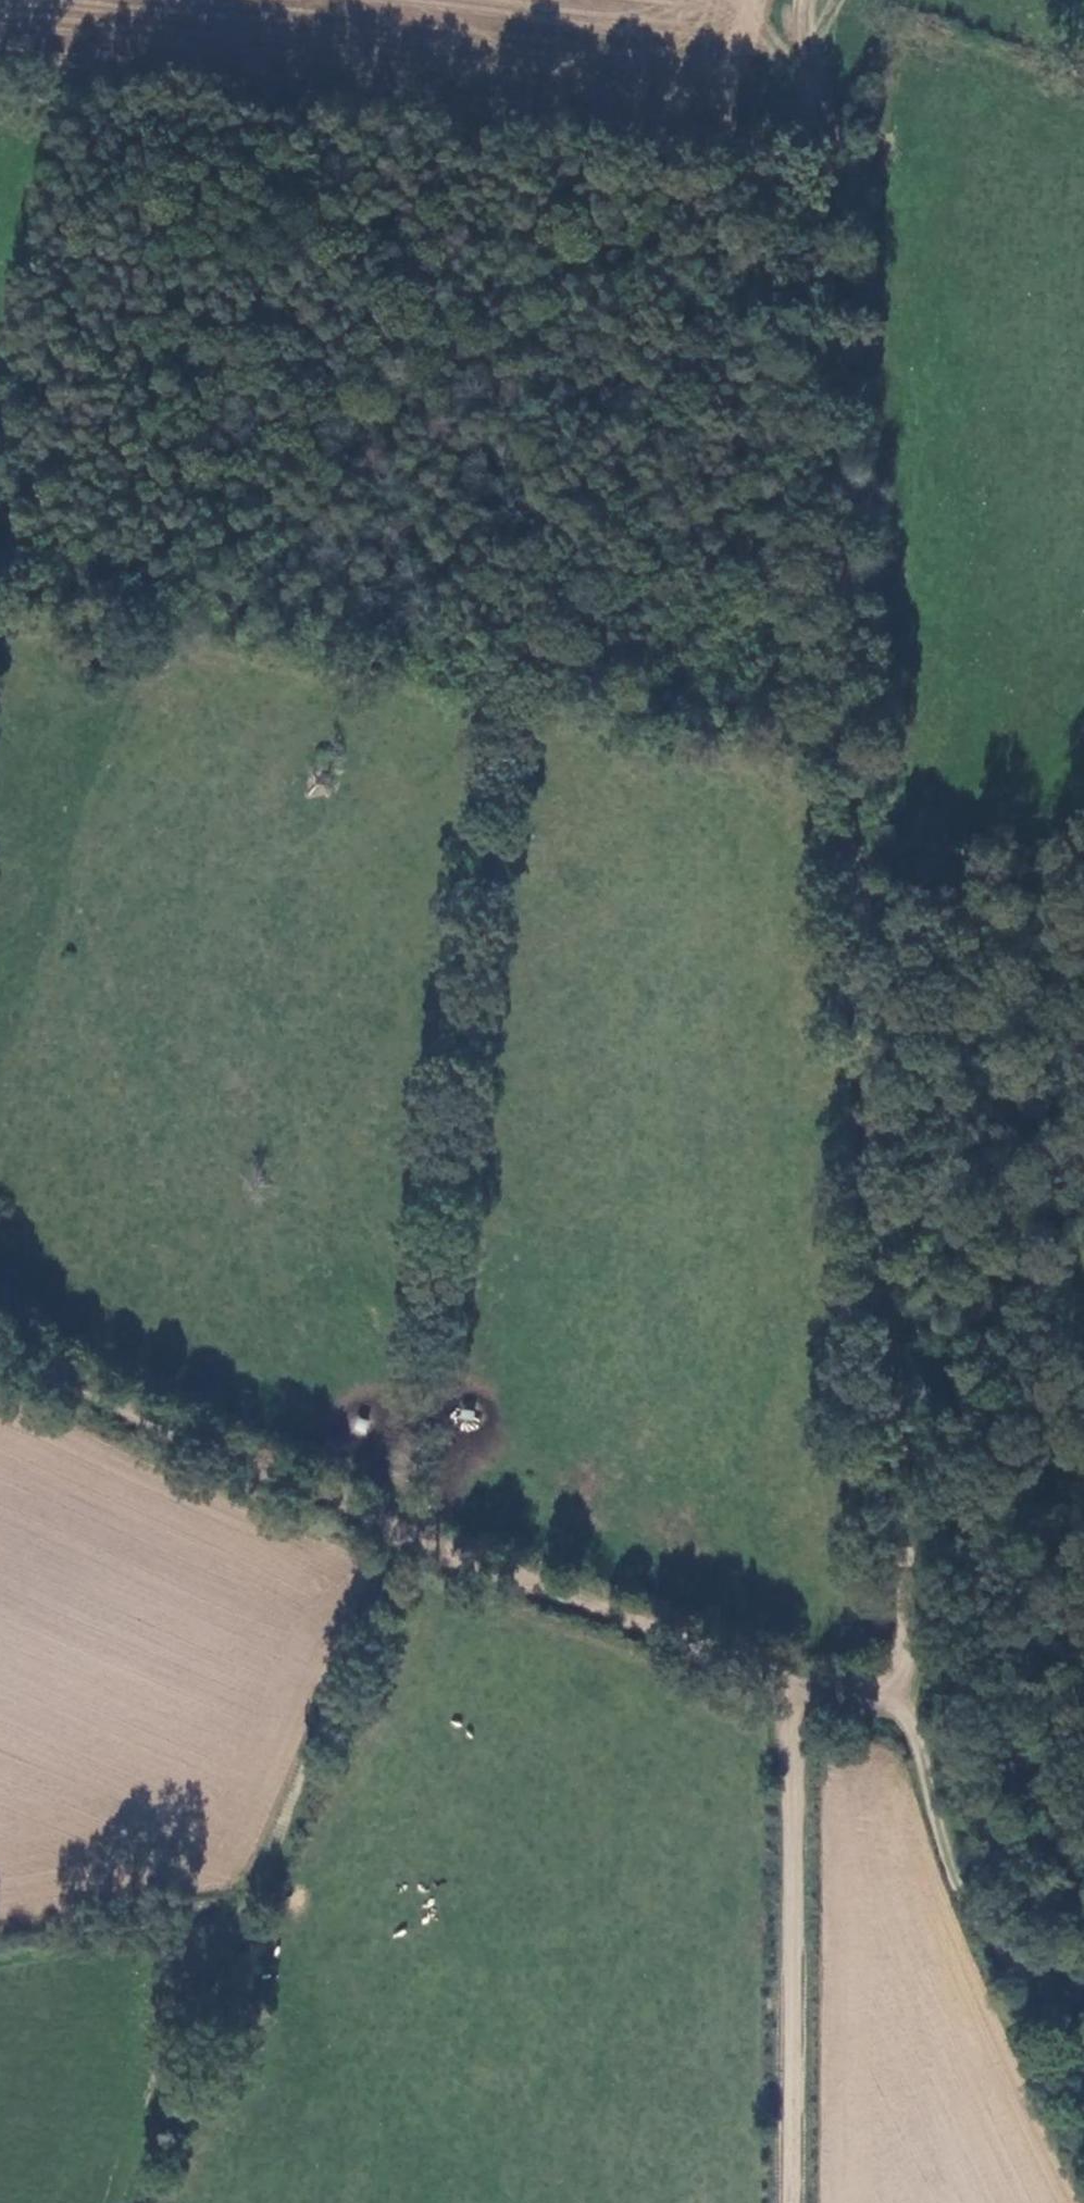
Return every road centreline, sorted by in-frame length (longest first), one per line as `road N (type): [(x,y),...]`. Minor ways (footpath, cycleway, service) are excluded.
road 1 (track): [(799,1680),(423,1545),(0,1359)]
road 2 (track): [(799,1680),(790,1747),(784,2202)]
road 3 (track): [(1083,2003),(995,1953),(949,1863),(913,1738),(890,1693),(799,1680)]

